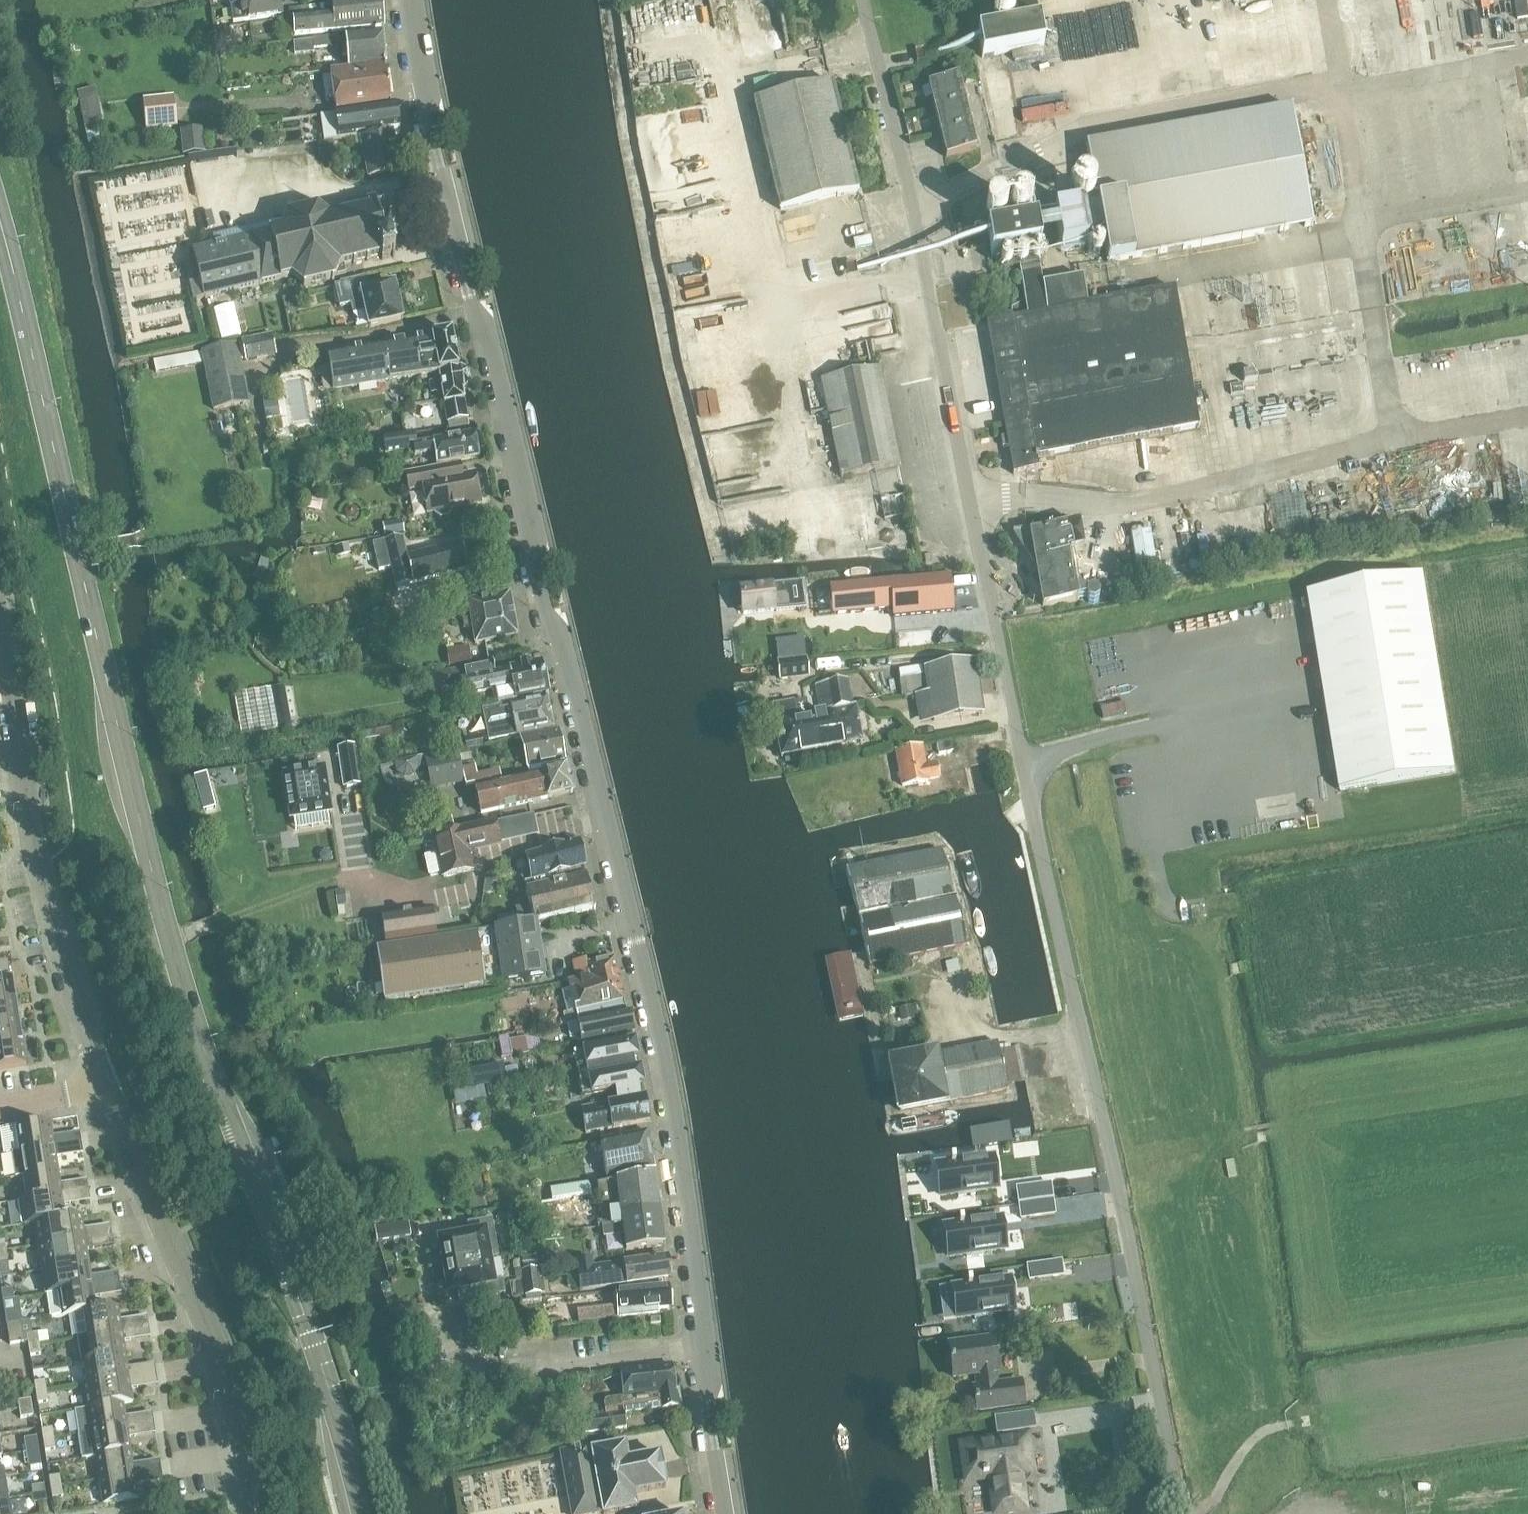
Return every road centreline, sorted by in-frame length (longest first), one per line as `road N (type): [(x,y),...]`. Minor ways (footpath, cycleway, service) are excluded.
road 1 (unclassified): [(1183,1513),(1171,1417),(860,0)]
road 2 (tertiary): [(705,1346),(673,1100),(462,257),(410,0)]
road 3 (secondary): [(363,1513),(313,1339),(175,963),(0,231)]
road 4 (residential): [(108,1095),(41,875),(0,643)]
road 5 (residential): [(259,1513),(227,1365),(108,1095)]
road 6 (unclassified): [(439,1317),(454,1354),(487,1366),(705,1346)]
road 7 (tertiary): [(730,1513),(705,1346)]

